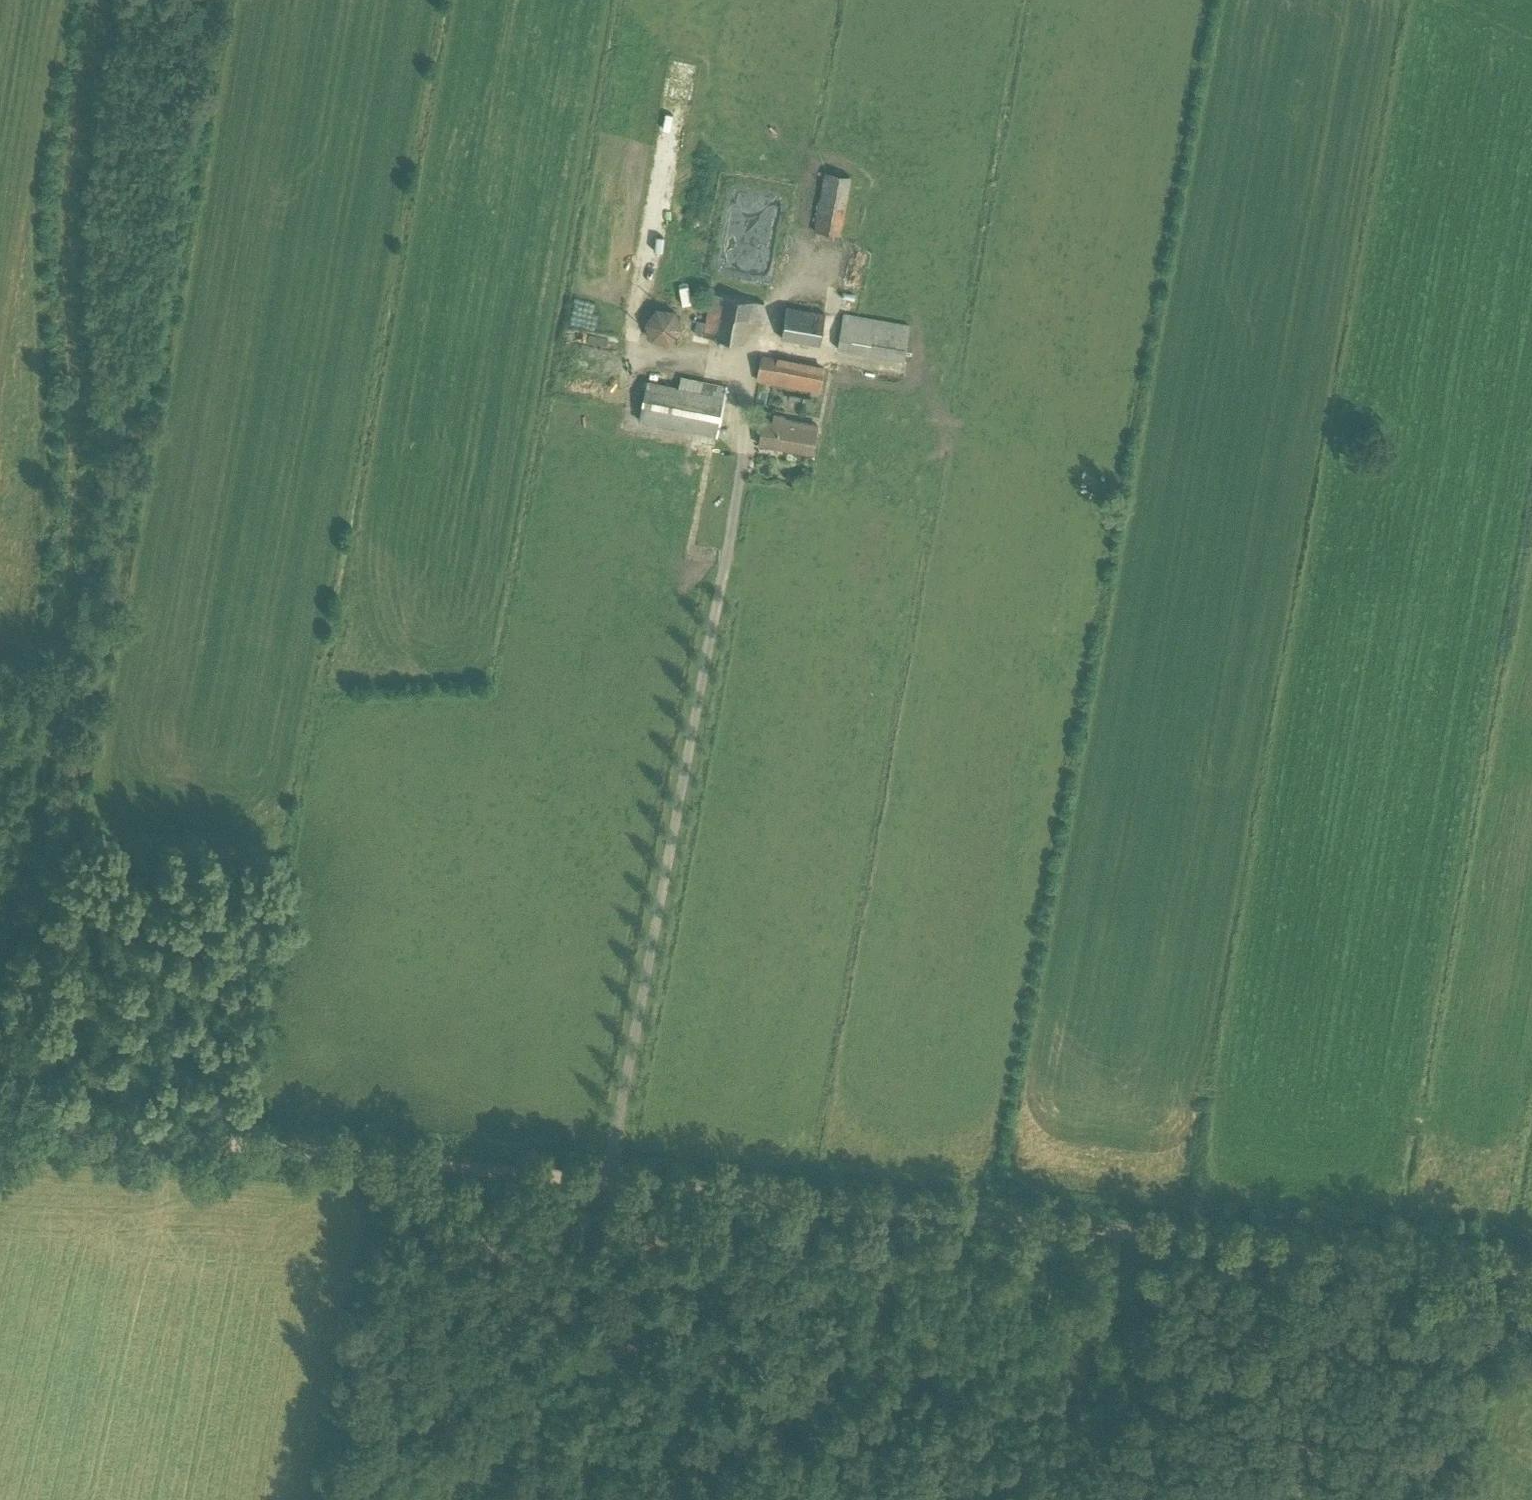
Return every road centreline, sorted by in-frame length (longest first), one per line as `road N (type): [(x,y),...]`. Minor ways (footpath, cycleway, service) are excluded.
road 1 (track): [(0,1112),(812,1196)]
road 2 (track): [(812,1196),(1531,1260)]
road 3 (track): [(762,1499),(812,1196)]

